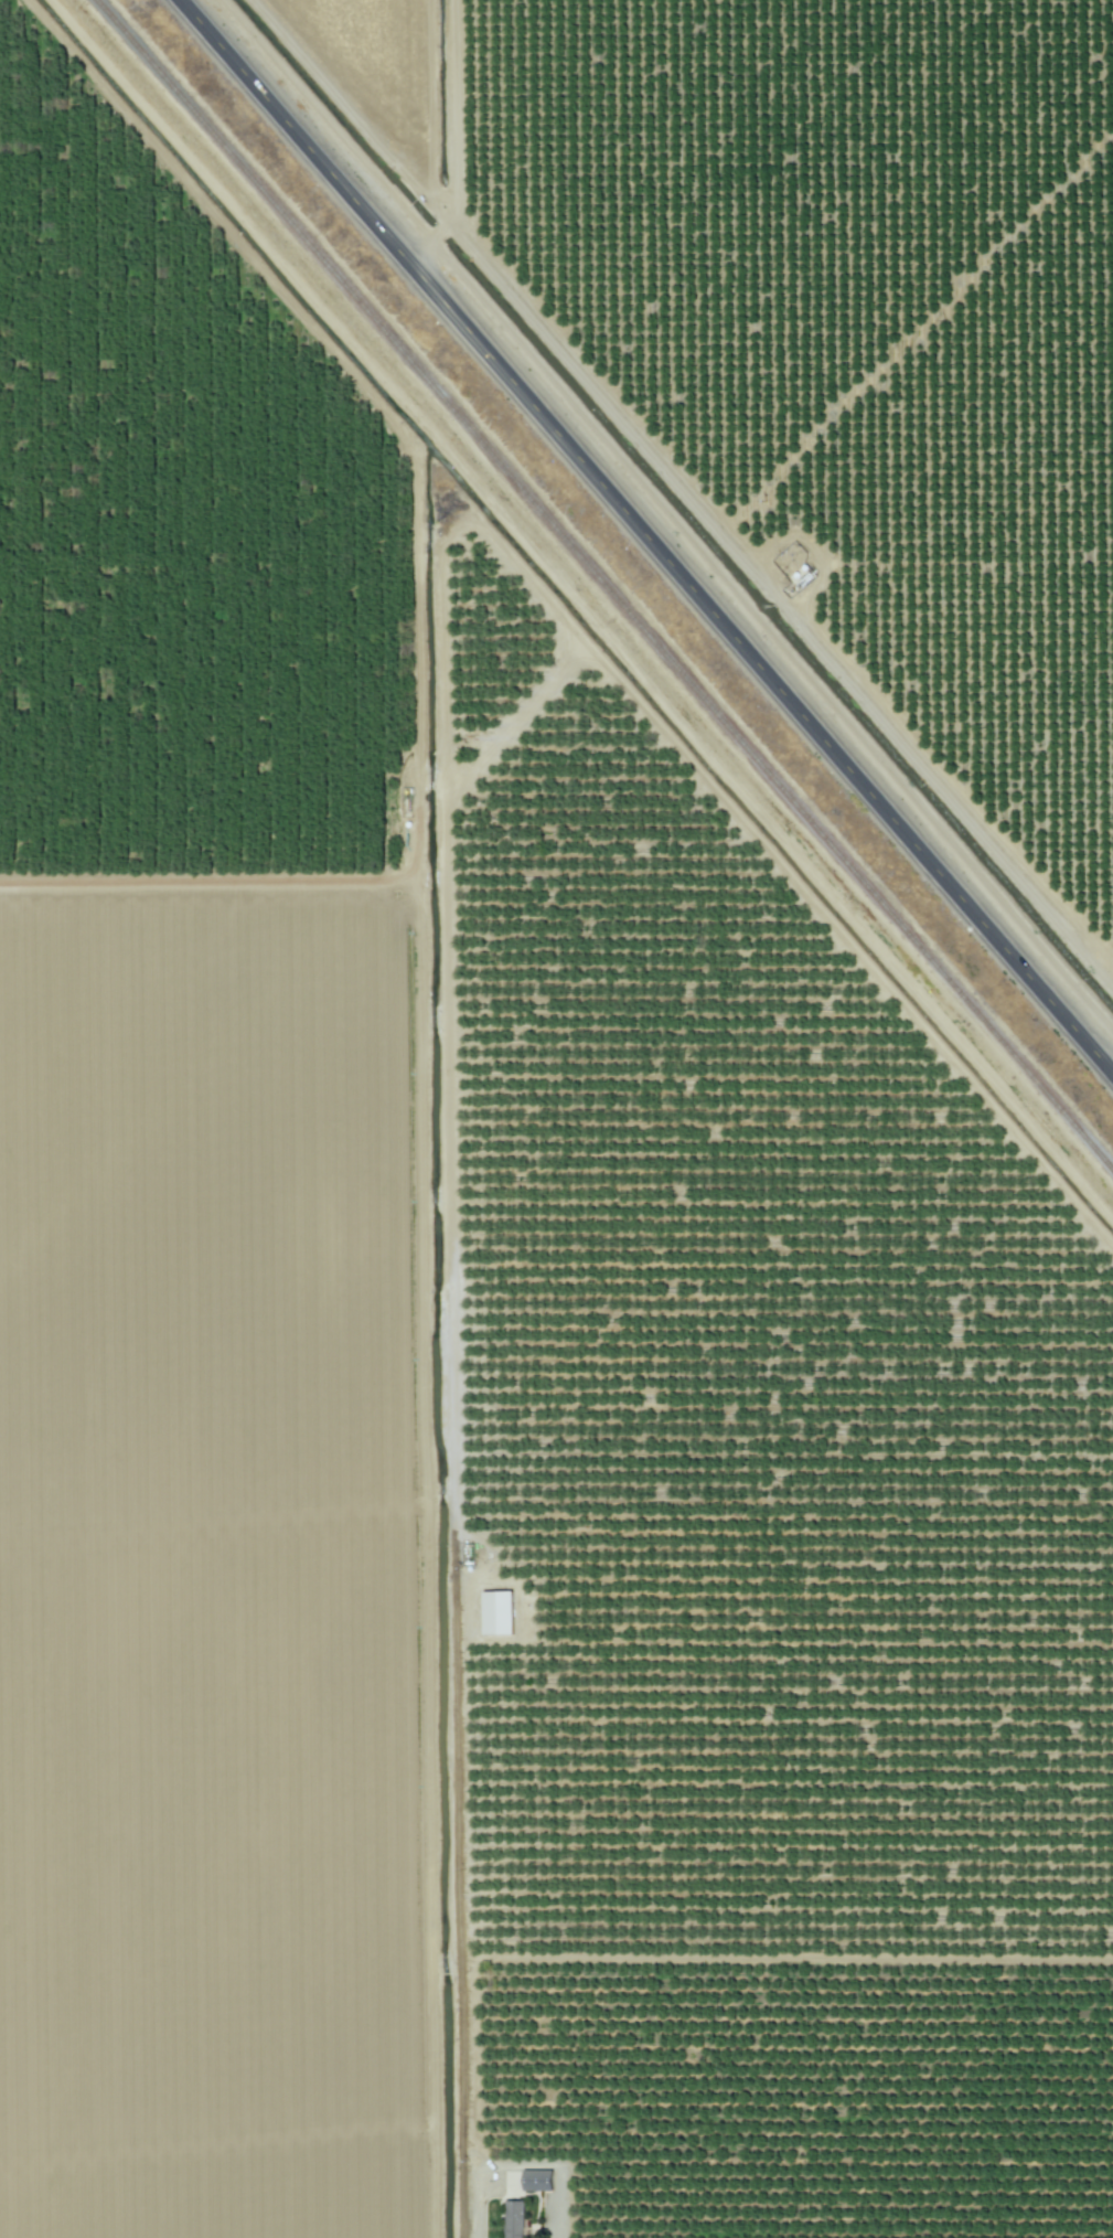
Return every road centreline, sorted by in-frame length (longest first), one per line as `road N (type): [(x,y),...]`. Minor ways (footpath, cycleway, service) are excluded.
road 1 (primary): [(179,0),(1112,1074)]

